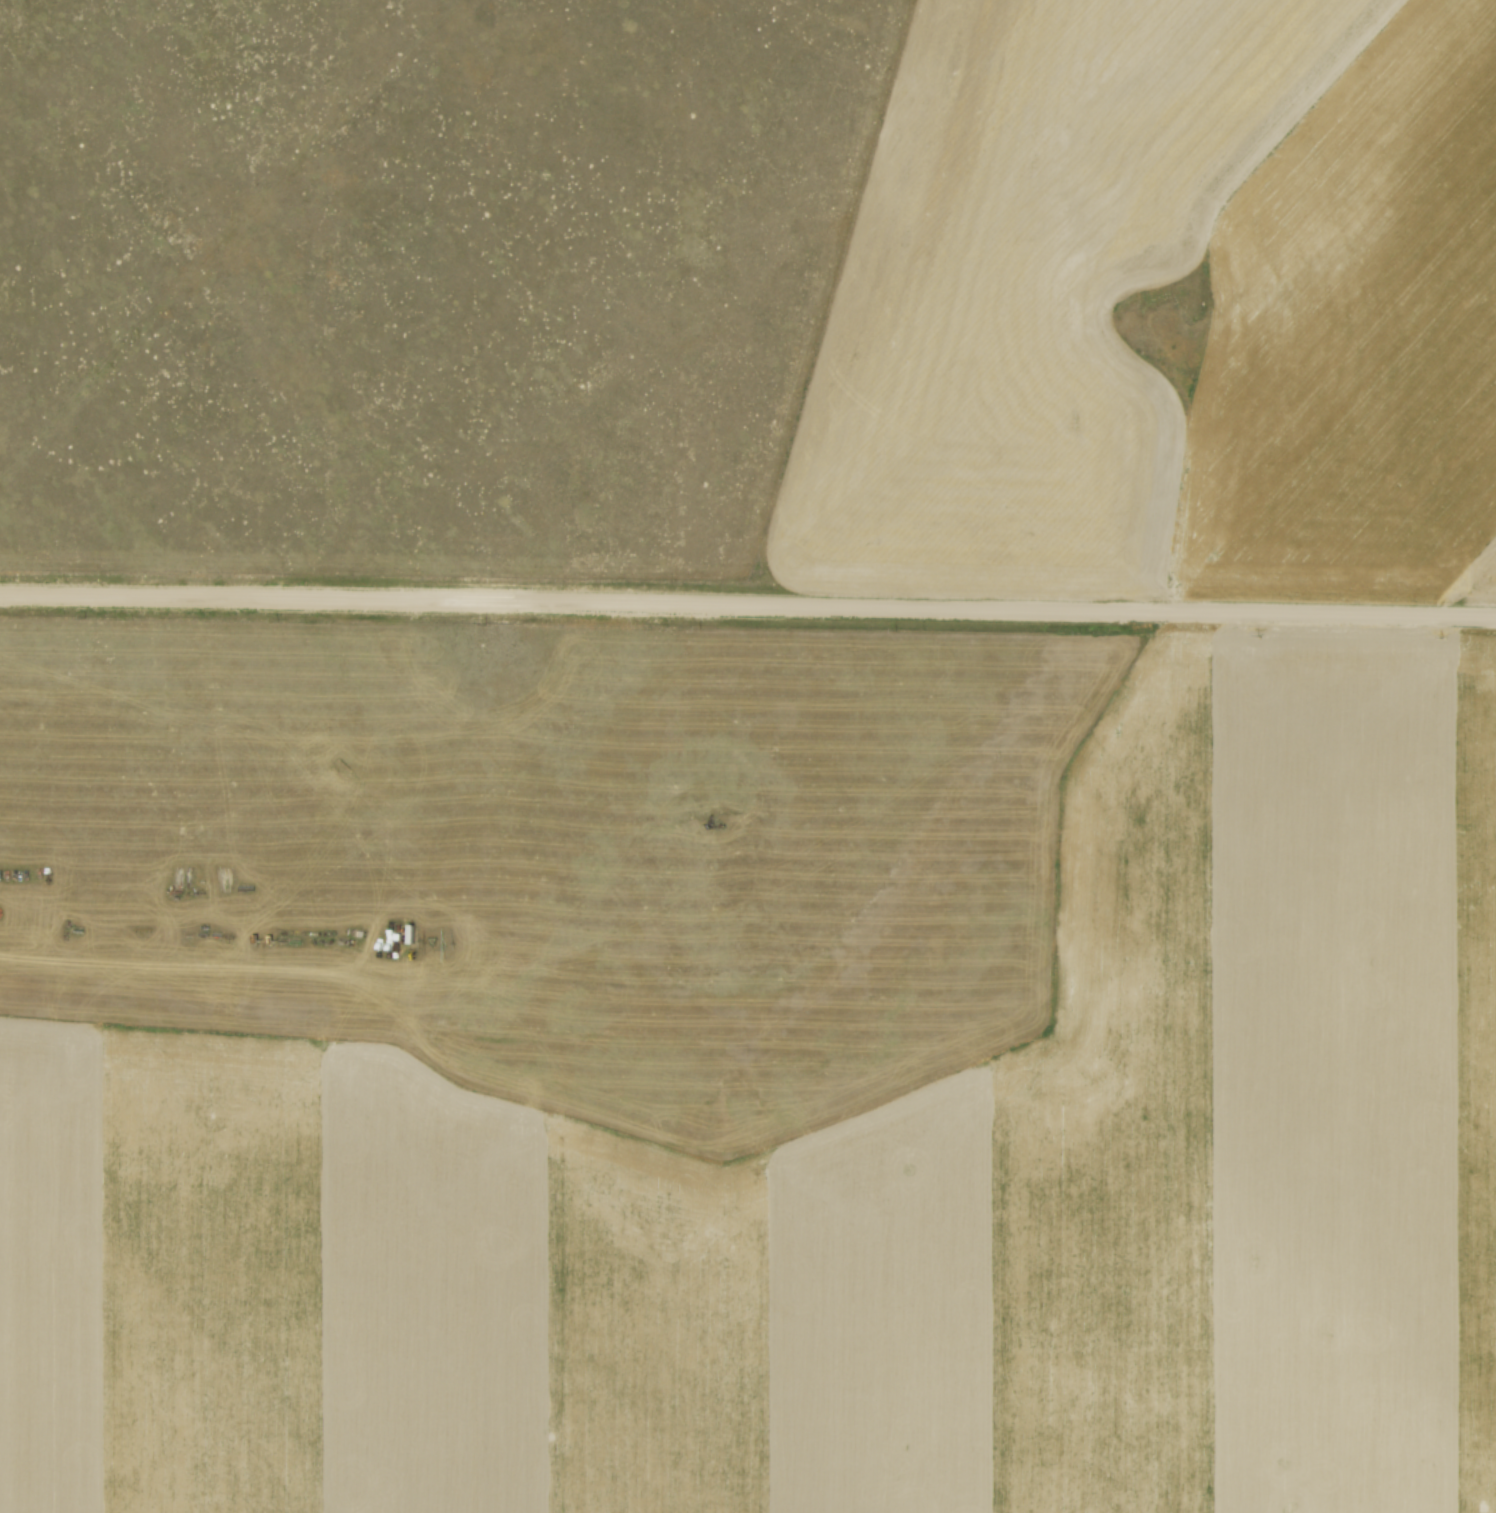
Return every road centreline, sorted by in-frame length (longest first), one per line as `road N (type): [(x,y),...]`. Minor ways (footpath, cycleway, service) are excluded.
road 1 (residential): [(1495,616),(0,595)]

